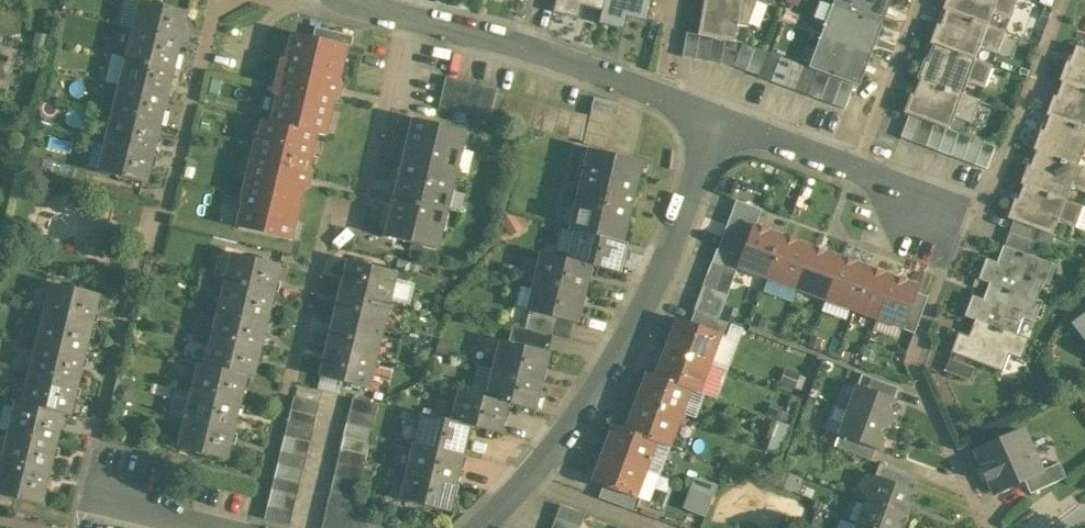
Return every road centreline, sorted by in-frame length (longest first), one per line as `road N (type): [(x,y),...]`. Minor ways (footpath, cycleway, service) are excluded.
road 1 (residential): [(479,527),(561,443),(622,353),(654,292),(716,118)]
road 2 (residential): [(716,118),(549,54),(350,0)]
road 3 (residential): [(716,118),(874,177),(923,216)]

